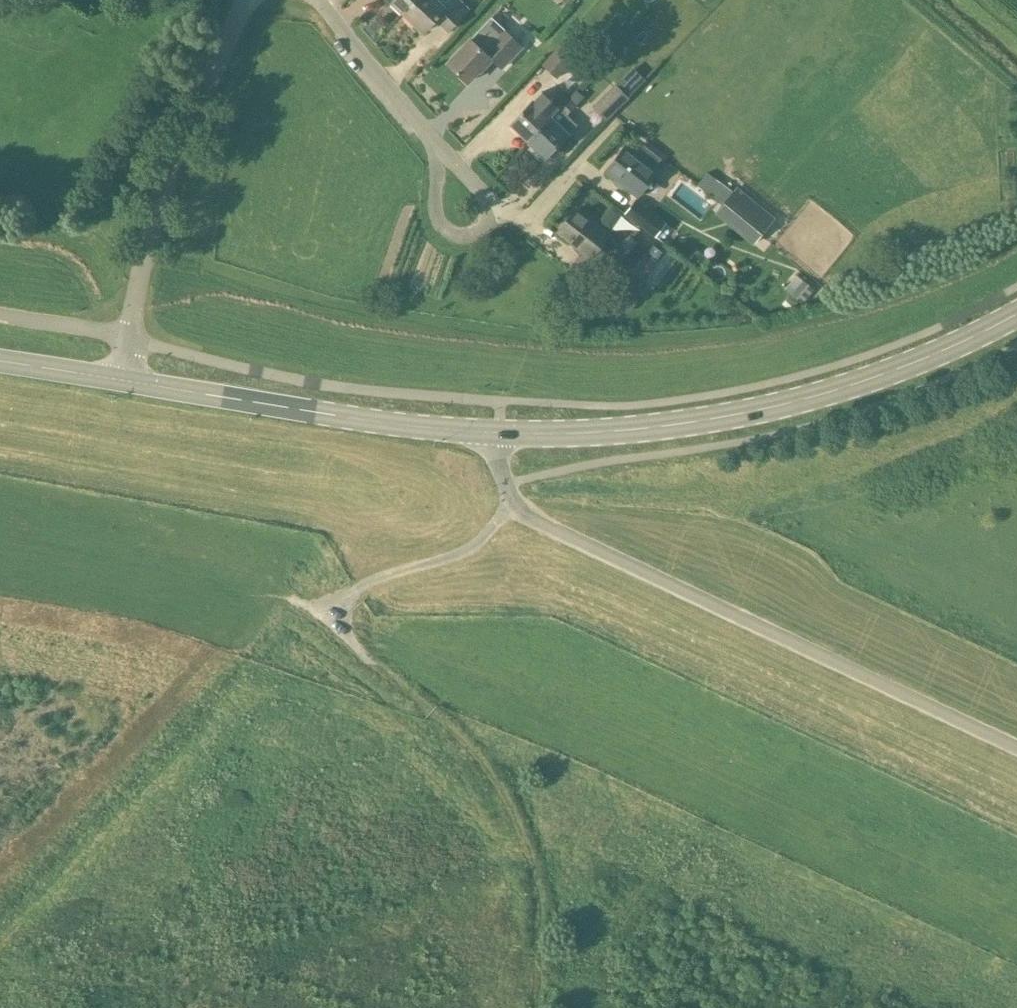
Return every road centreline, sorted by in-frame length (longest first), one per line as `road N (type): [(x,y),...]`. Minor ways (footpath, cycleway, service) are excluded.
road 1 (track): [(538,1007),(541,914),(527,845),(504,790),(454,730),(380,672),(329,617),(362,586),(481,541),(512,502)]
road 2 (unclassified): [(1016,745),(553,528),(526,514),(504,485)]
road 3 (tertiary): [(533,432),(678,422),(811,394),(981,335),(1016,314)]
road 4 (tertiary): [(500,431),(402,425),(119,379)]
road 5 (unclassified): [(128,339),(173,161),(243,0)]
road 6 (unclassified): [(436,143),(318,0)]
road 7 (unclassified): [(436,143),(435,206),(448,231),(479,231),(489,216),(484,194)]
road 8 (unclassified): [(128,339),(0,314)]

